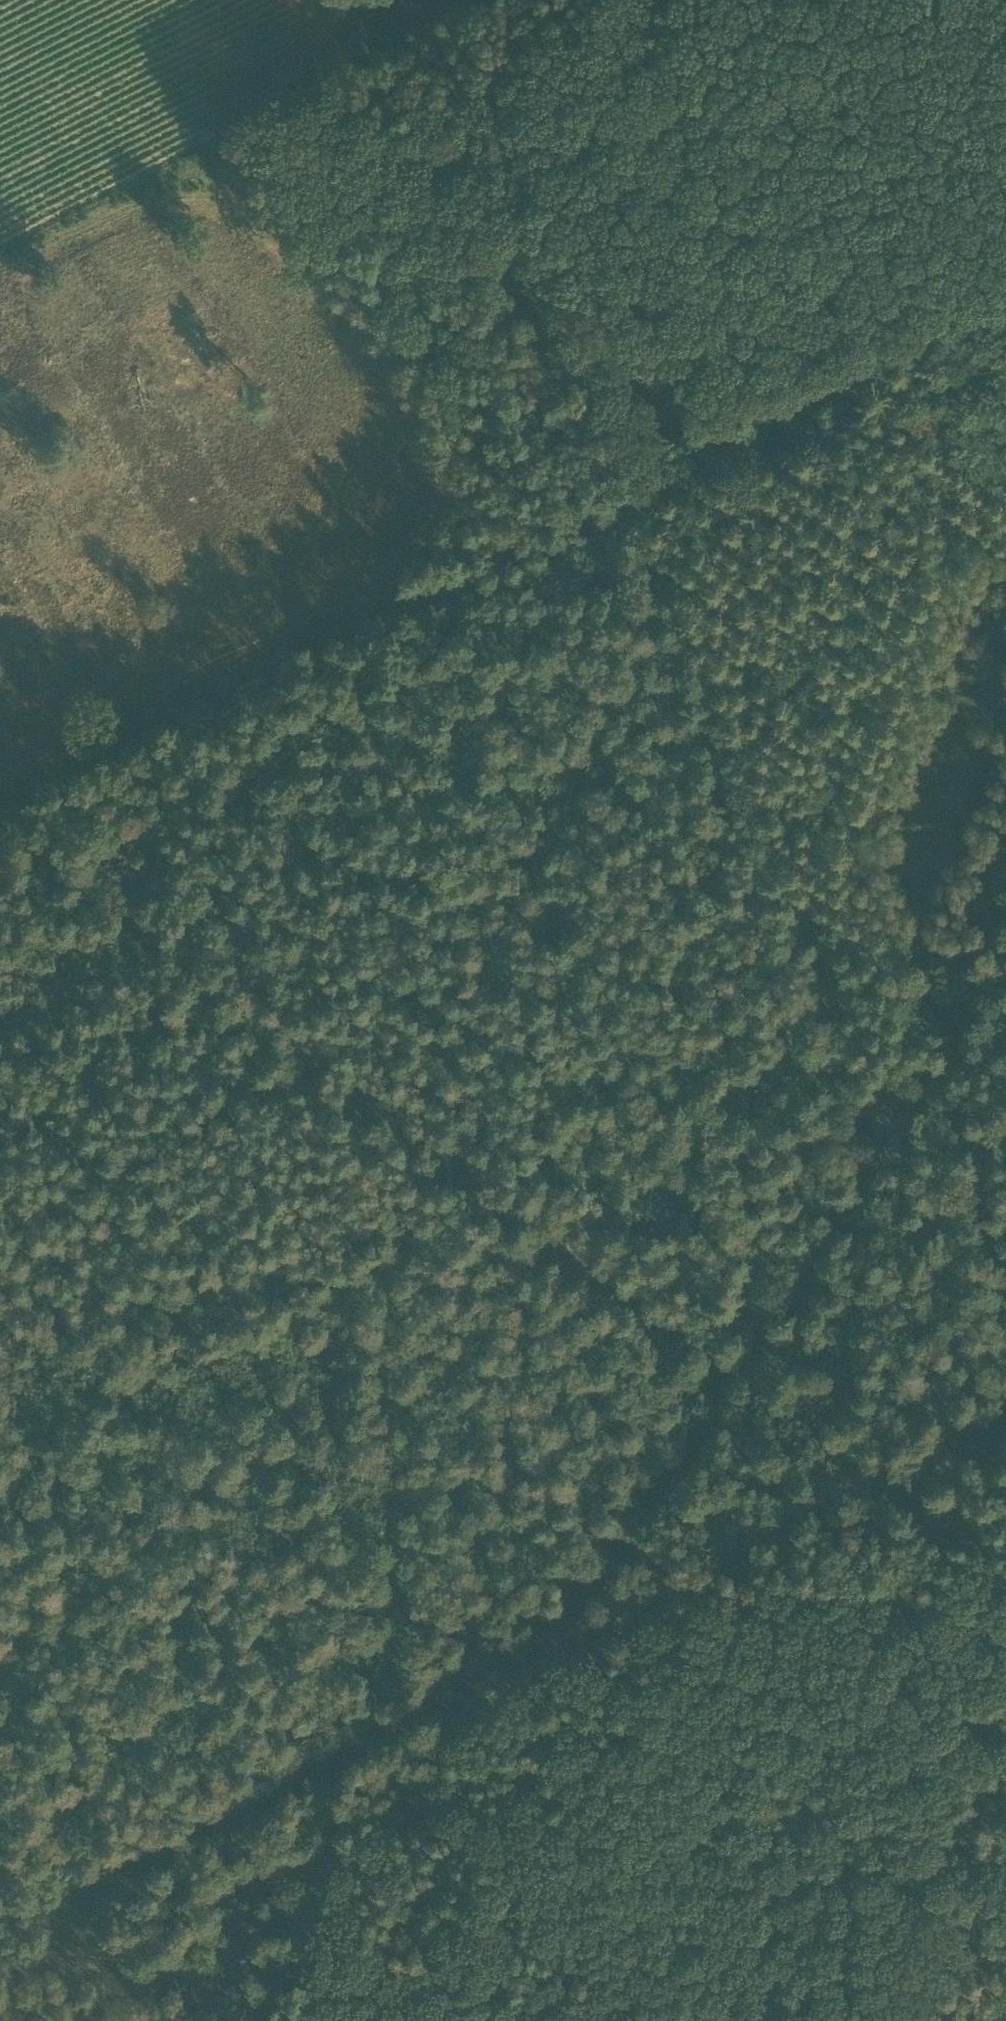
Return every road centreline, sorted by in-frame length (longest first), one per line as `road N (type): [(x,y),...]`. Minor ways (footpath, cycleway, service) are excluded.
road 1 (track): [(551,1630),(939,1080),(985,949),(1005,839)]
road 2 (track): [(551,1630),(185,1837),(0,1929)]
road 3 (track): [(397,590),(906,387),(975,368)]
road 4 (track): [(203,2020),(208,2000),(249,1951),(532,1662),(551,1630)]
road 5 (track): [(1005,1399),(551,1630)]
road 6 (track): [(397,590),(170,687),(0,784)]
road 7 (track): [(315,2020),(220,1986),(0,1948)]
road 8 (track): [(859,1473),(1005,1581)]

